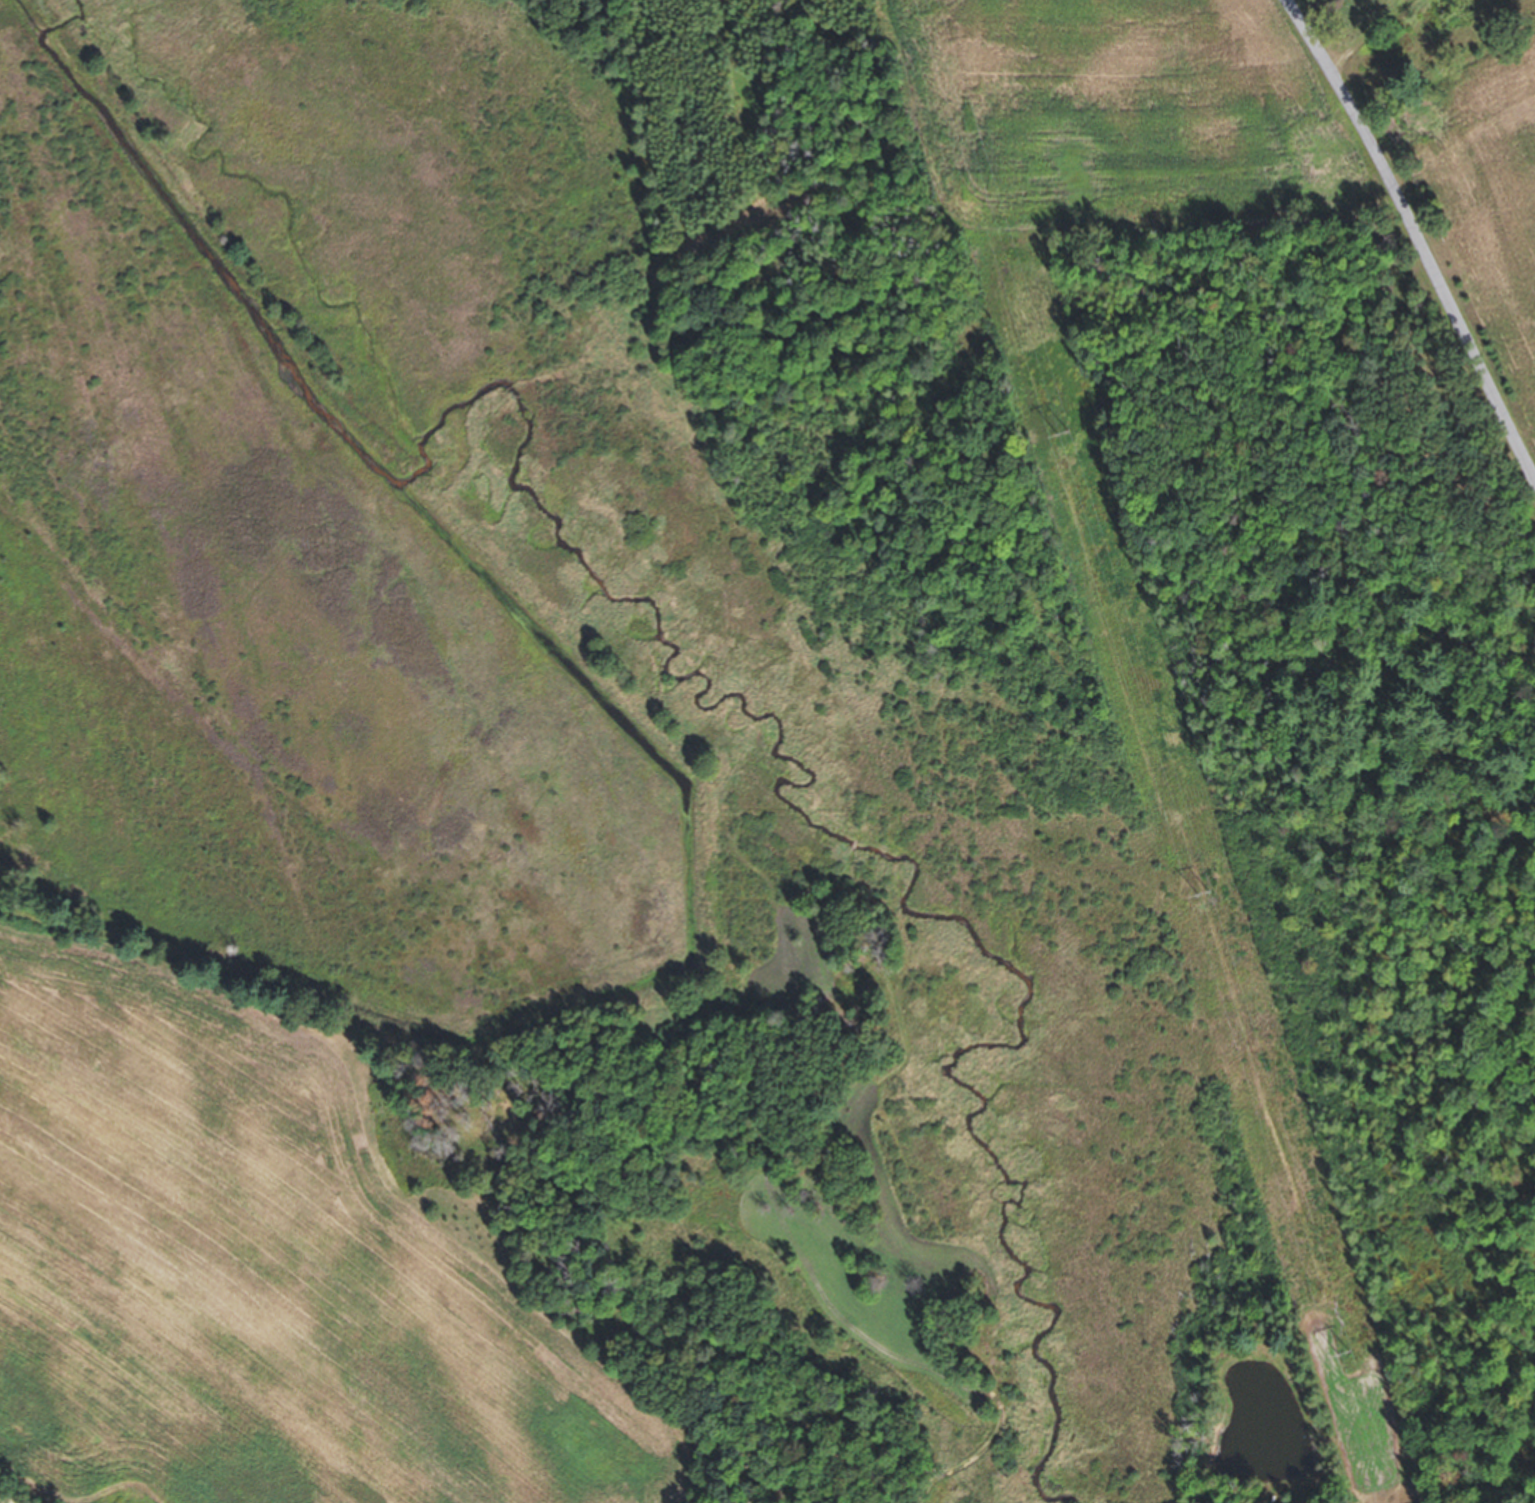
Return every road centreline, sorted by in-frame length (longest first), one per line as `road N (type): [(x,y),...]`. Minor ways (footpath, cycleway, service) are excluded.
road 1 (residential): [(1534,437),(1324,0)]

